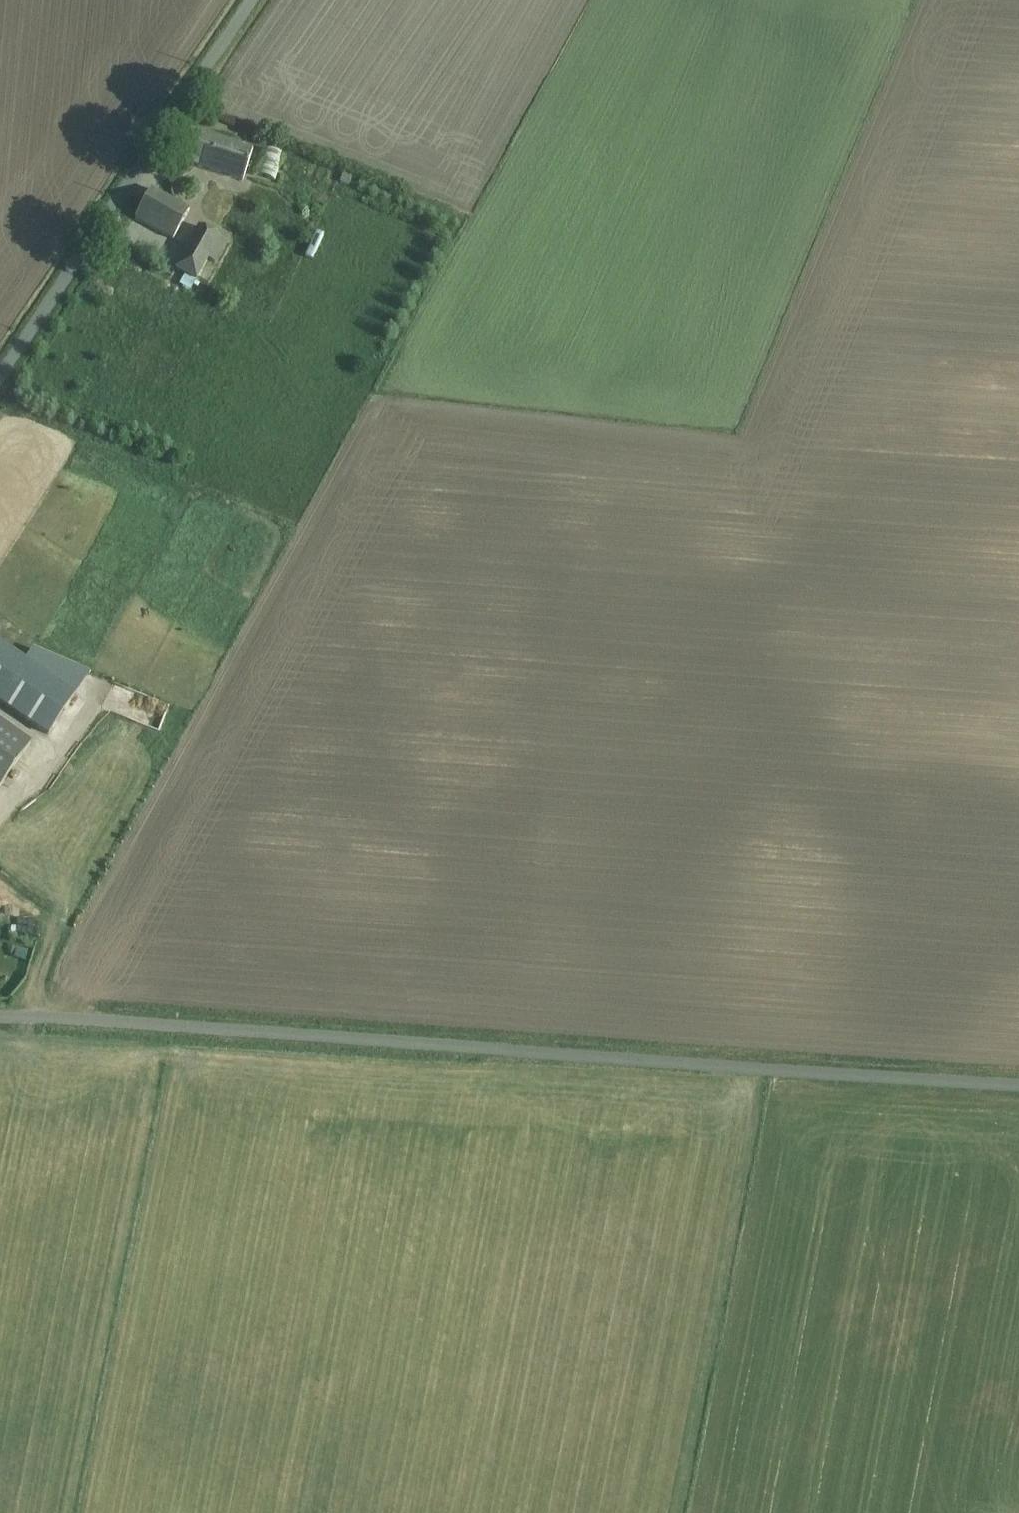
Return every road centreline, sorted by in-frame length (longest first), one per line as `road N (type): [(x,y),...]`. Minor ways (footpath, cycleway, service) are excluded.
road 1 (unclassified): [(0,1023),(1018,1091)]
road 2 (unclassified): [(255,0),(0,377)]

